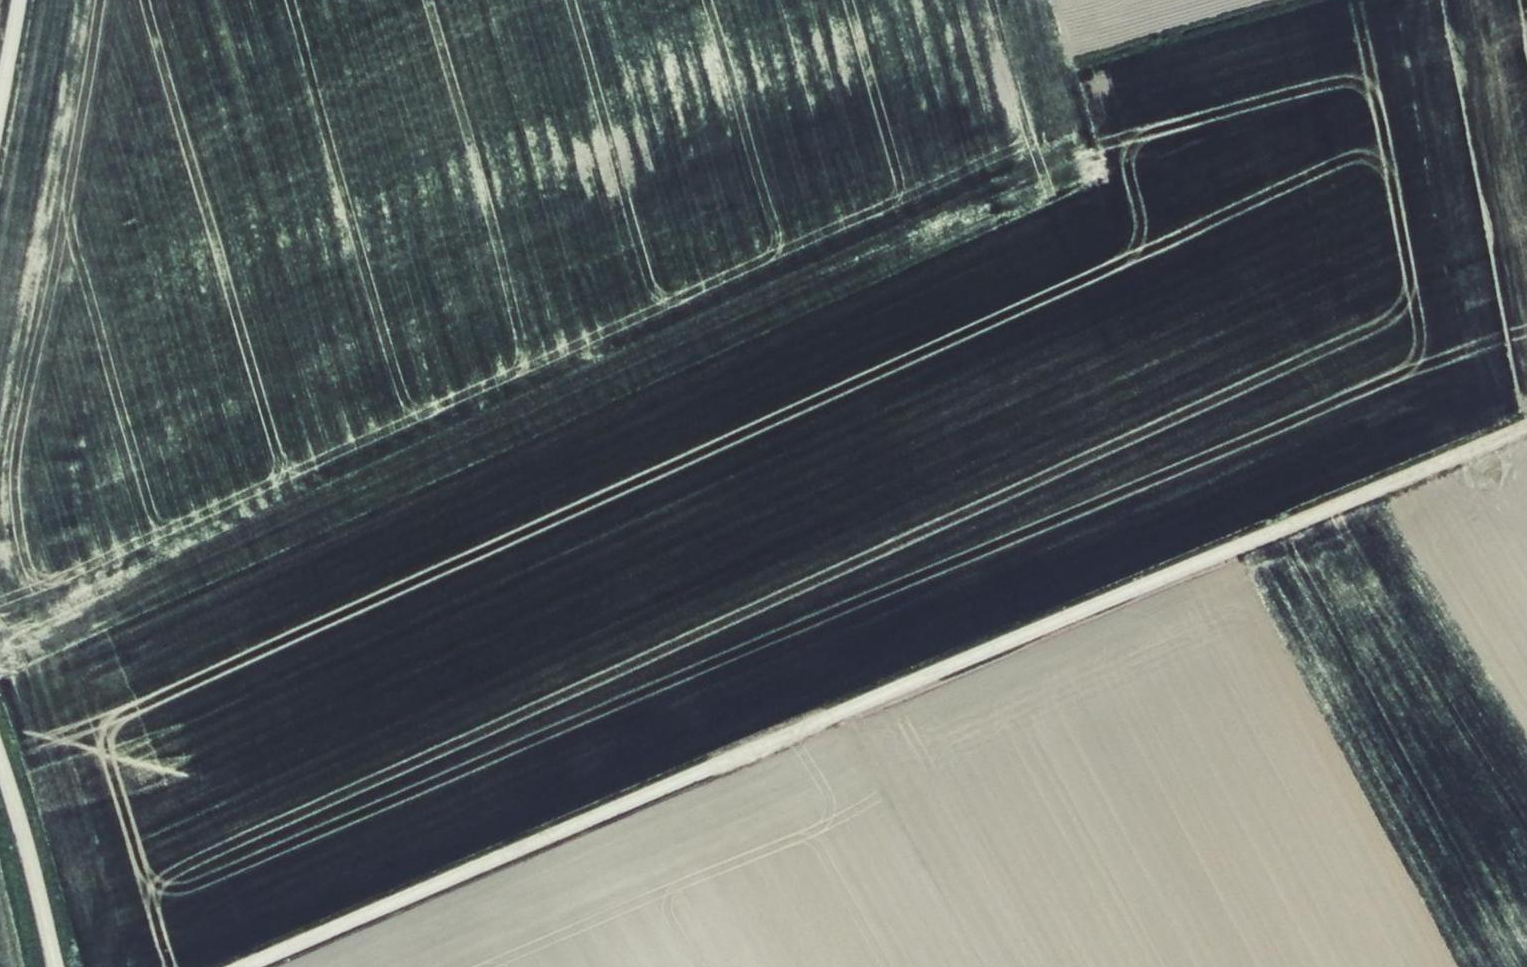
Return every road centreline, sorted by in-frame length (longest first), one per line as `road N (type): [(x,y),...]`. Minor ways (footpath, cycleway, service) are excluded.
road 1 (unclassified): [(1526,420),(244,966)]
road 2 (unclassified): [(0,749),(61,966)]

